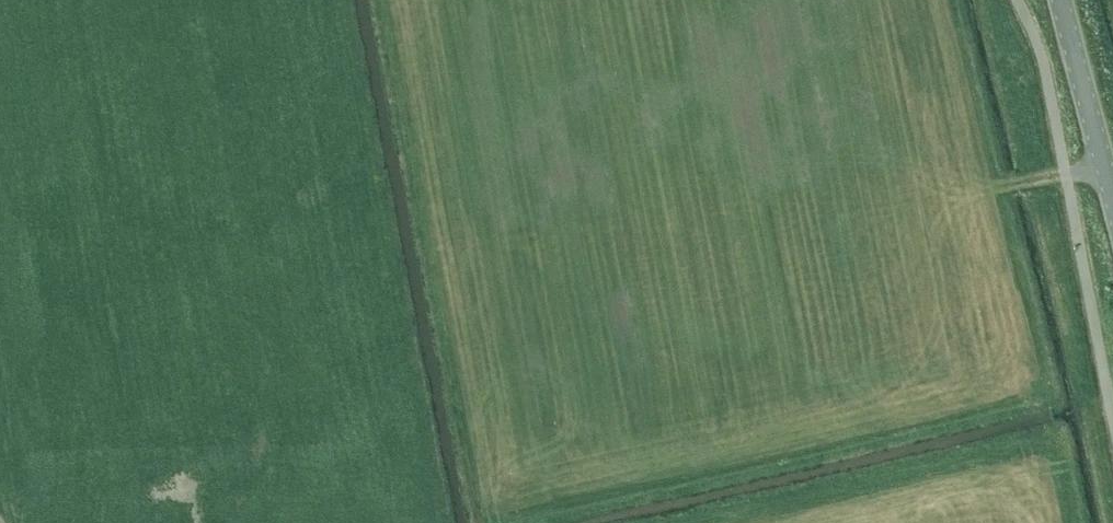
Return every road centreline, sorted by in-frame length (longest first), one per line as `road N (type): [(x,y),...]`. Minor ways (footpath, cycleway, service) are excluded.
road 1 (tertiary): [(1112,207),(1059,0)]

